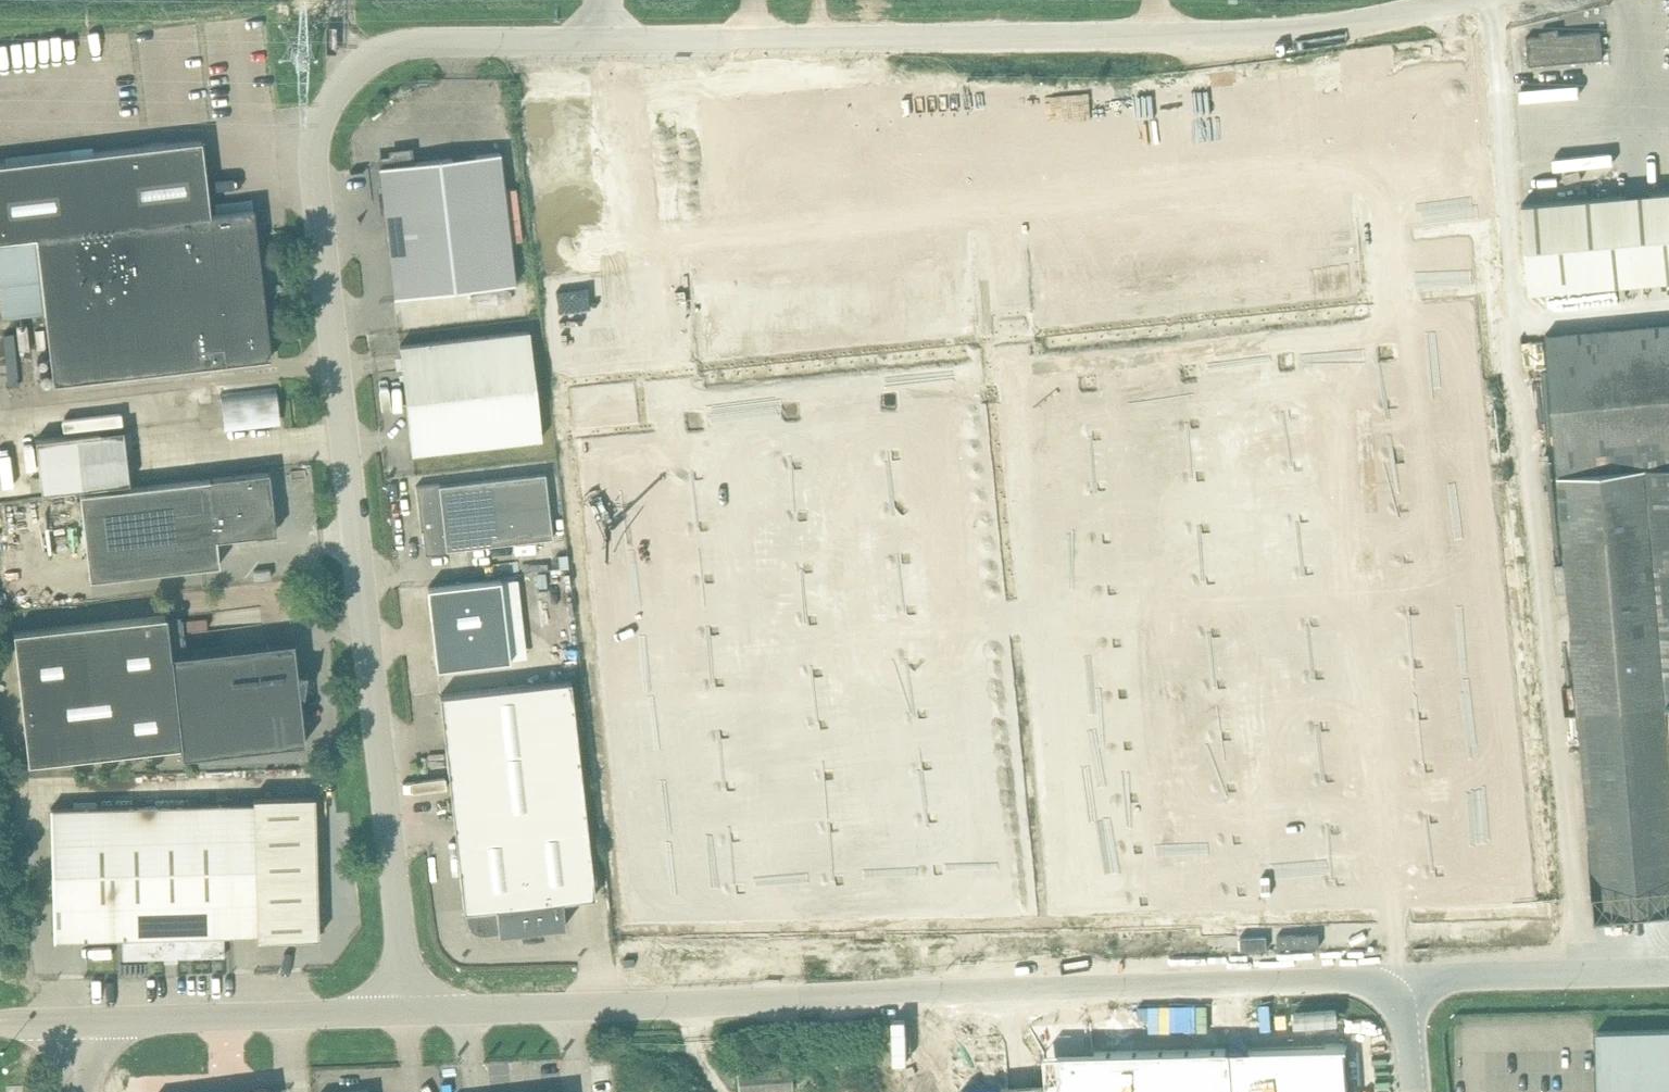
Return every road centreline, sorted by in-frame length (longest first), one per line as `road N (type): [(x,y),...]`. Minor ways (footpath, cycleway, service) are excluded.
road 1 (unclassified): [(408,1014),(312,161),(329,107),(365,64),(411,42),(1159,37)]
road 2 (unclassified): [(408,1014),(1329,981),(1390,986)]
road 3 (unclassified): [(1668,309),(1491,325),(1456,4)]
road 4 (unclassified): [(90,1023),(408,1014)]
road 5 (unclassified): [(1159,37),(1307,32),(1456,4)]
road 6 (unclassified): [(1390,986),(1668,971)]

